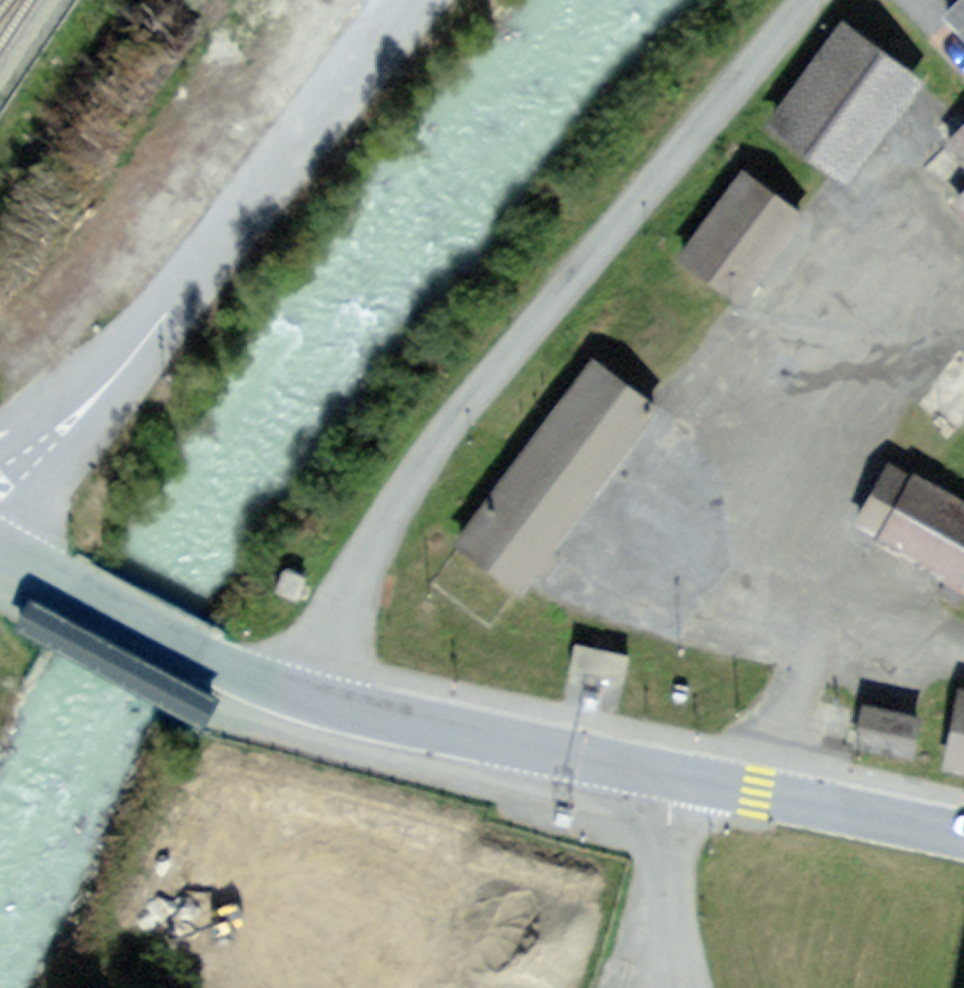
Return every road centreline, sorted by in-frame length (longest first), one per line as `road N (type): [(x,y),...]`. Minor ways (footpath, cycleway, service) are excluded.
road 1 (residential): [(805,0),(431,447),(355,580),(308,698)]
road 2 (unclassified): [(409,0),(134,346),(0,495)]
road 3 (secondary): [(677,776),(308,698)]
road 4 (secondary): [(308,698),(215,661),(0,549)]
road 5 (secondary): [(963,834),(677,776)]
road 6 (unclassified): [(677,776),(666,847),(689,987)]

